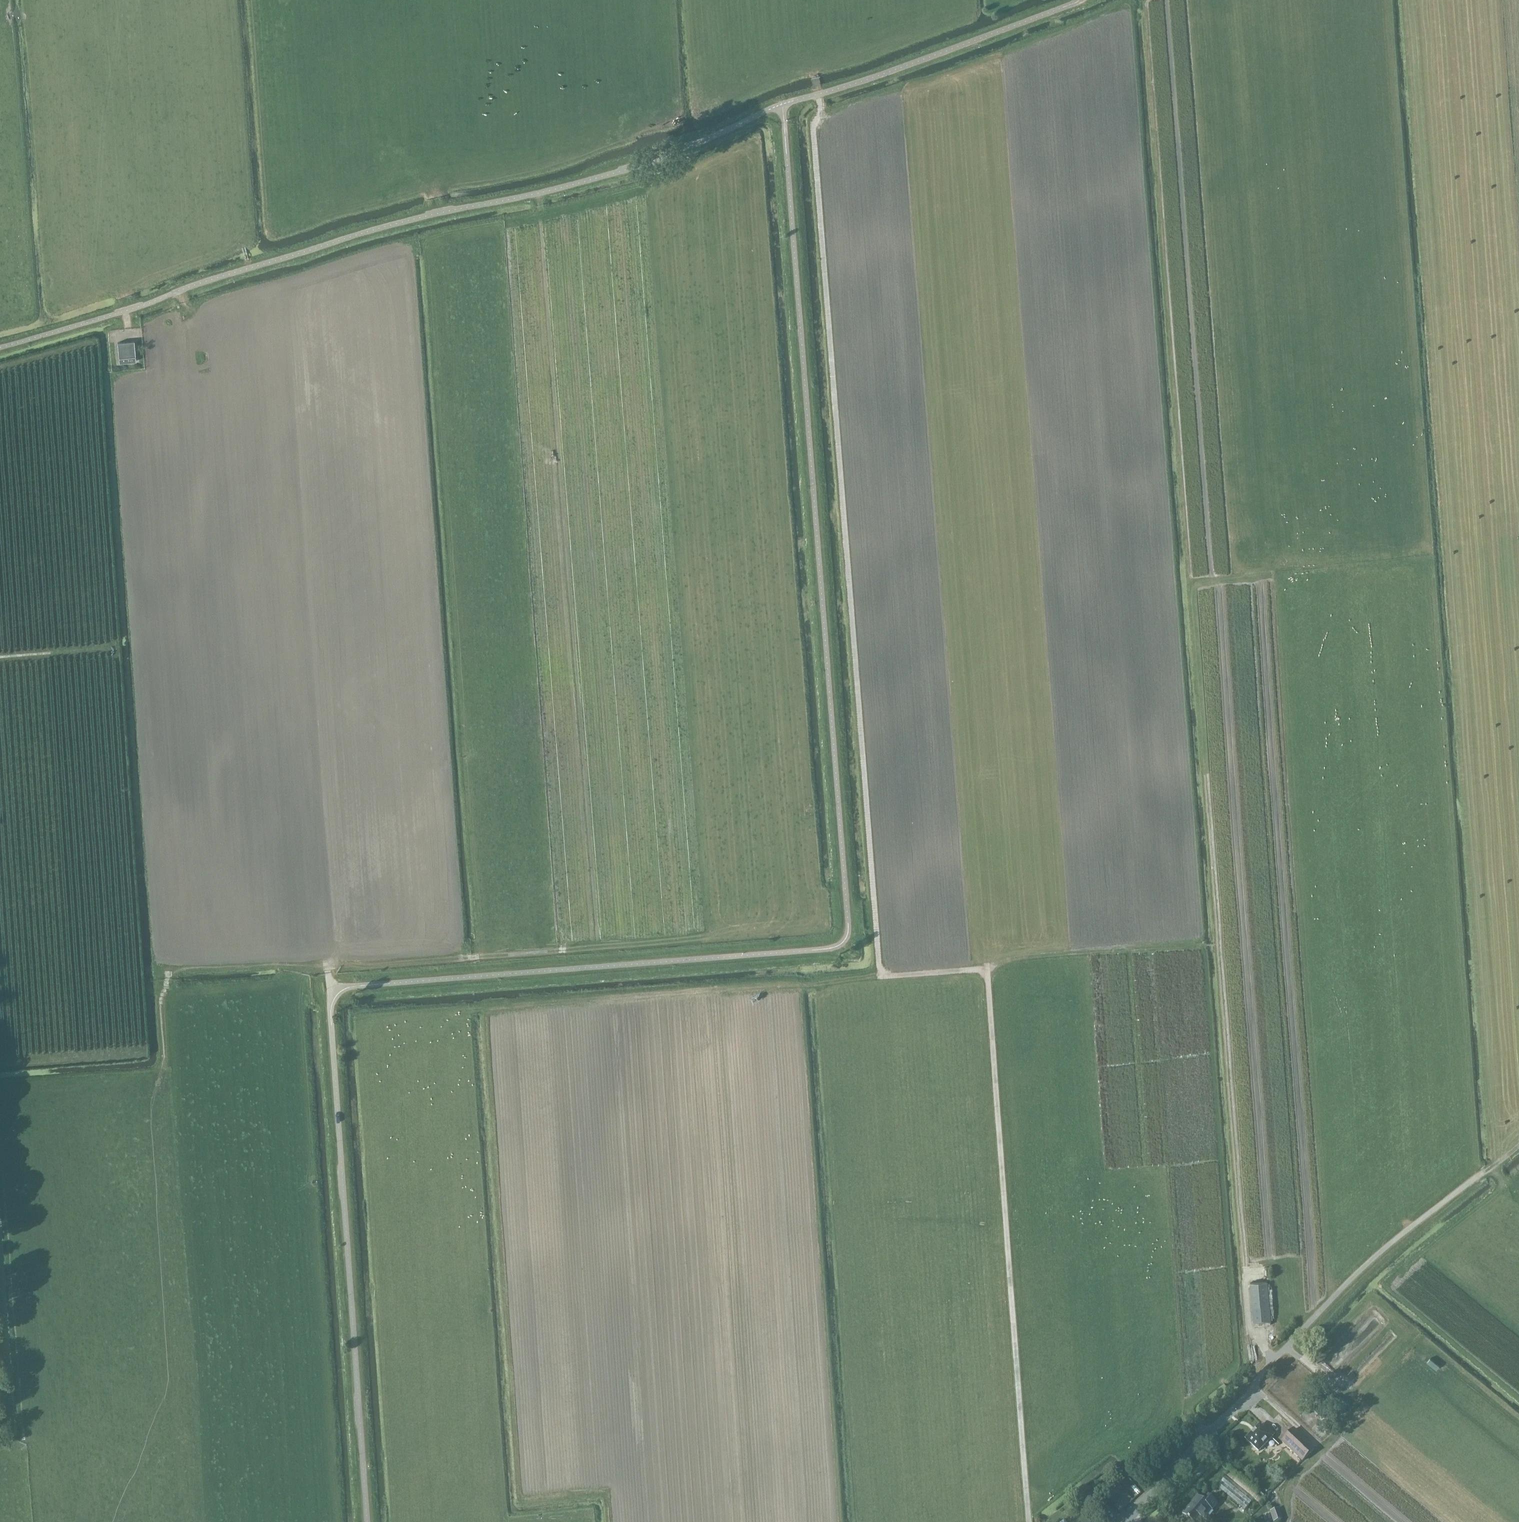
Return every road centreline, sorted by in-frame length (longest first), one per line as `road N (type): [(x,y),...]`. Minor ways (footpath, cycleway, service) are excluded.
road 1 (track): [(1029,1521),(988,971),(882,976),(813,125),(822,114),(813,71)]
road 2 (unclassified): [(1119,1521),(1250,1394),(1352,1277),(1485,1171)]

